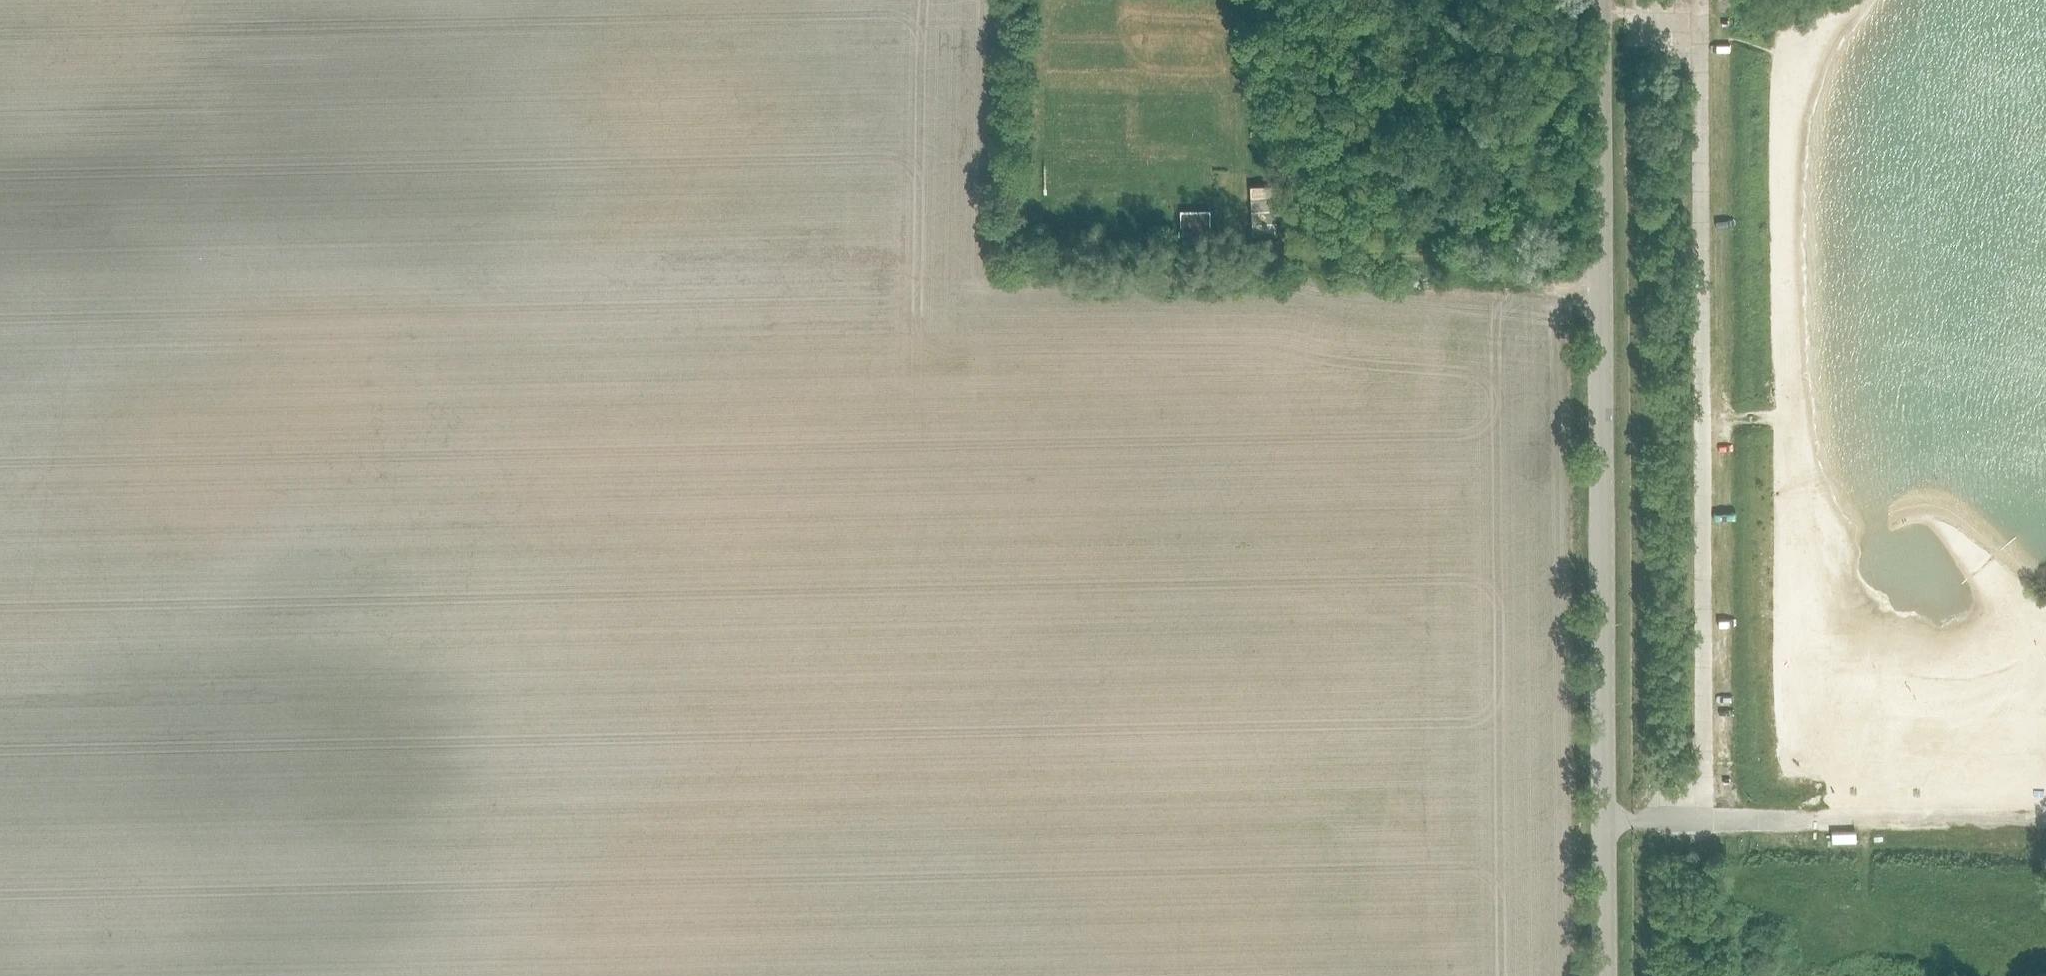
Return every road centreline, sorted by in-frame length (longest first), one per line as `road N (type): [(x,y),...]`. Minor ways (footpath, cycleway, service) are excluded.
road 1 (unclassified): [(1603,975),(1597,0)]

